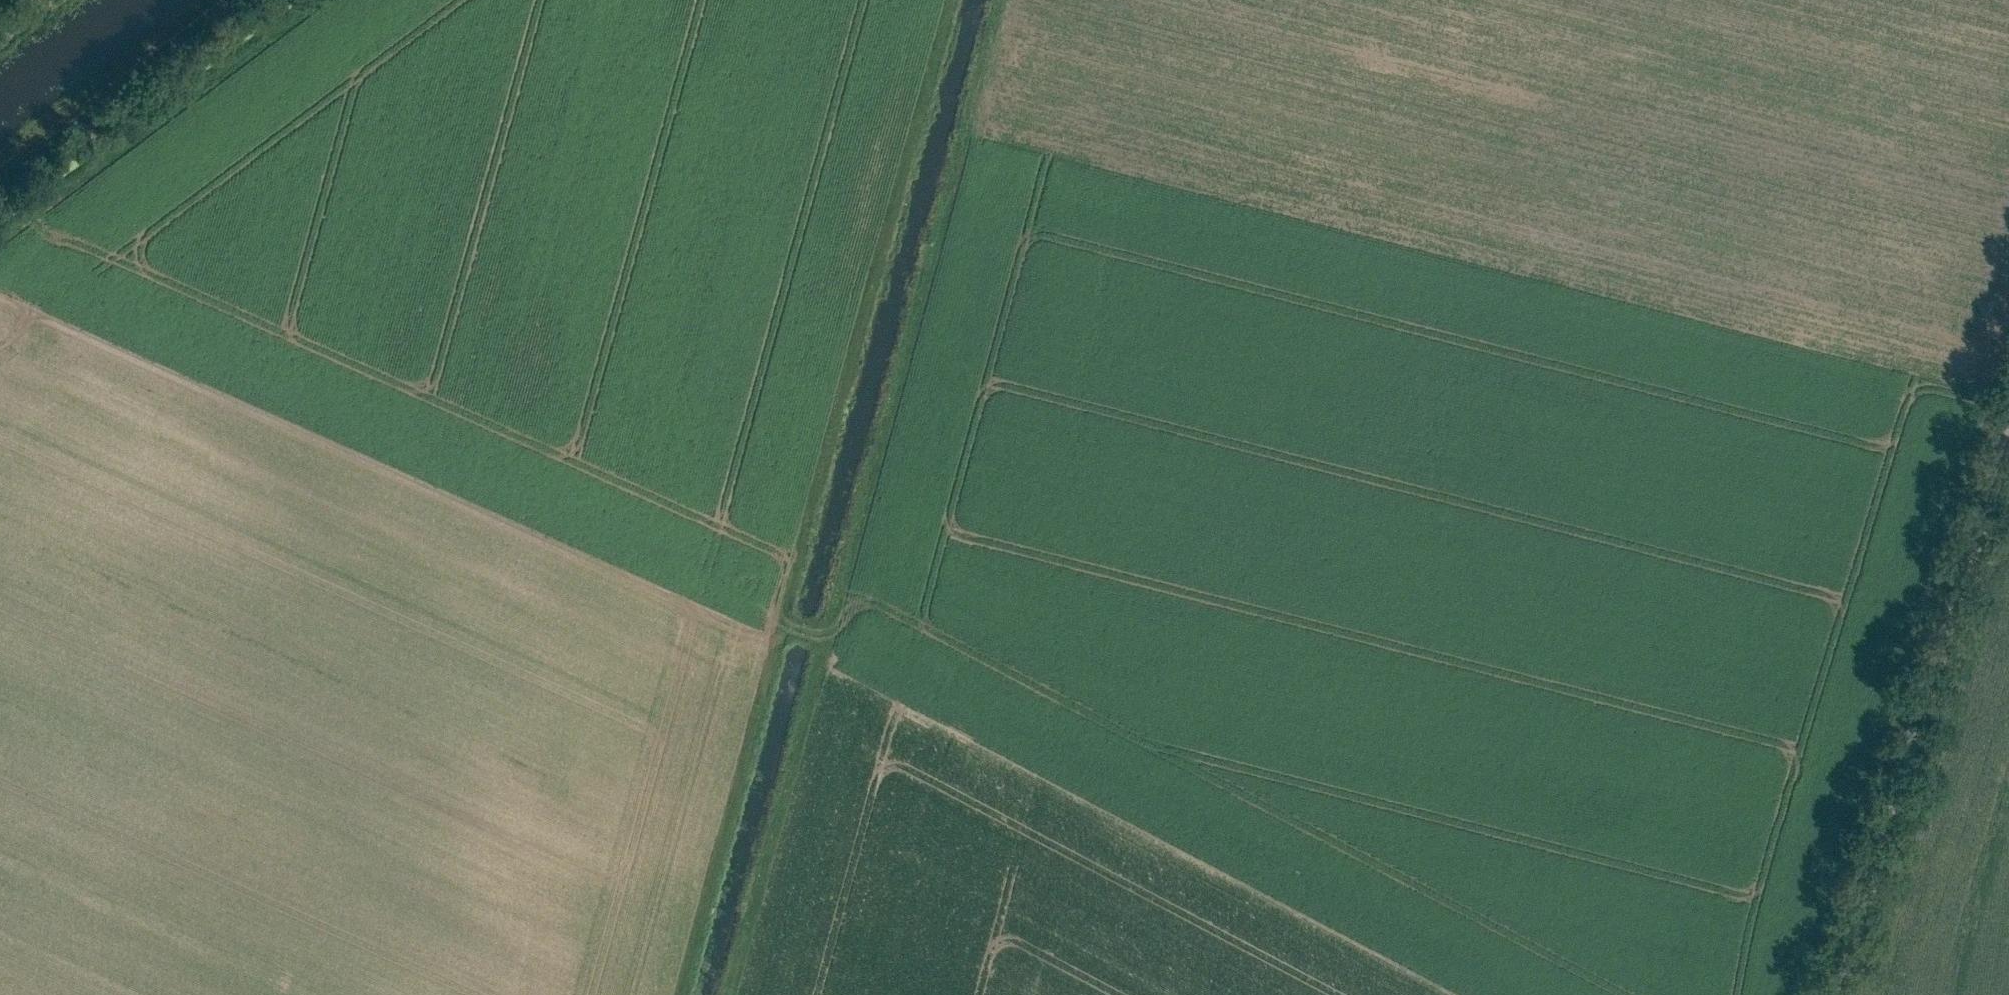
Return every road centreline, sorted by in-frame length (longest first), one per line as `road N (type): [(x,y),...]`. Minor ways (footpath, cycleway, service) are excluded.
road 1 (unclassified): [(1838,994),(2008,430)]
road 2 (track): [(0,174),(233,0)]

